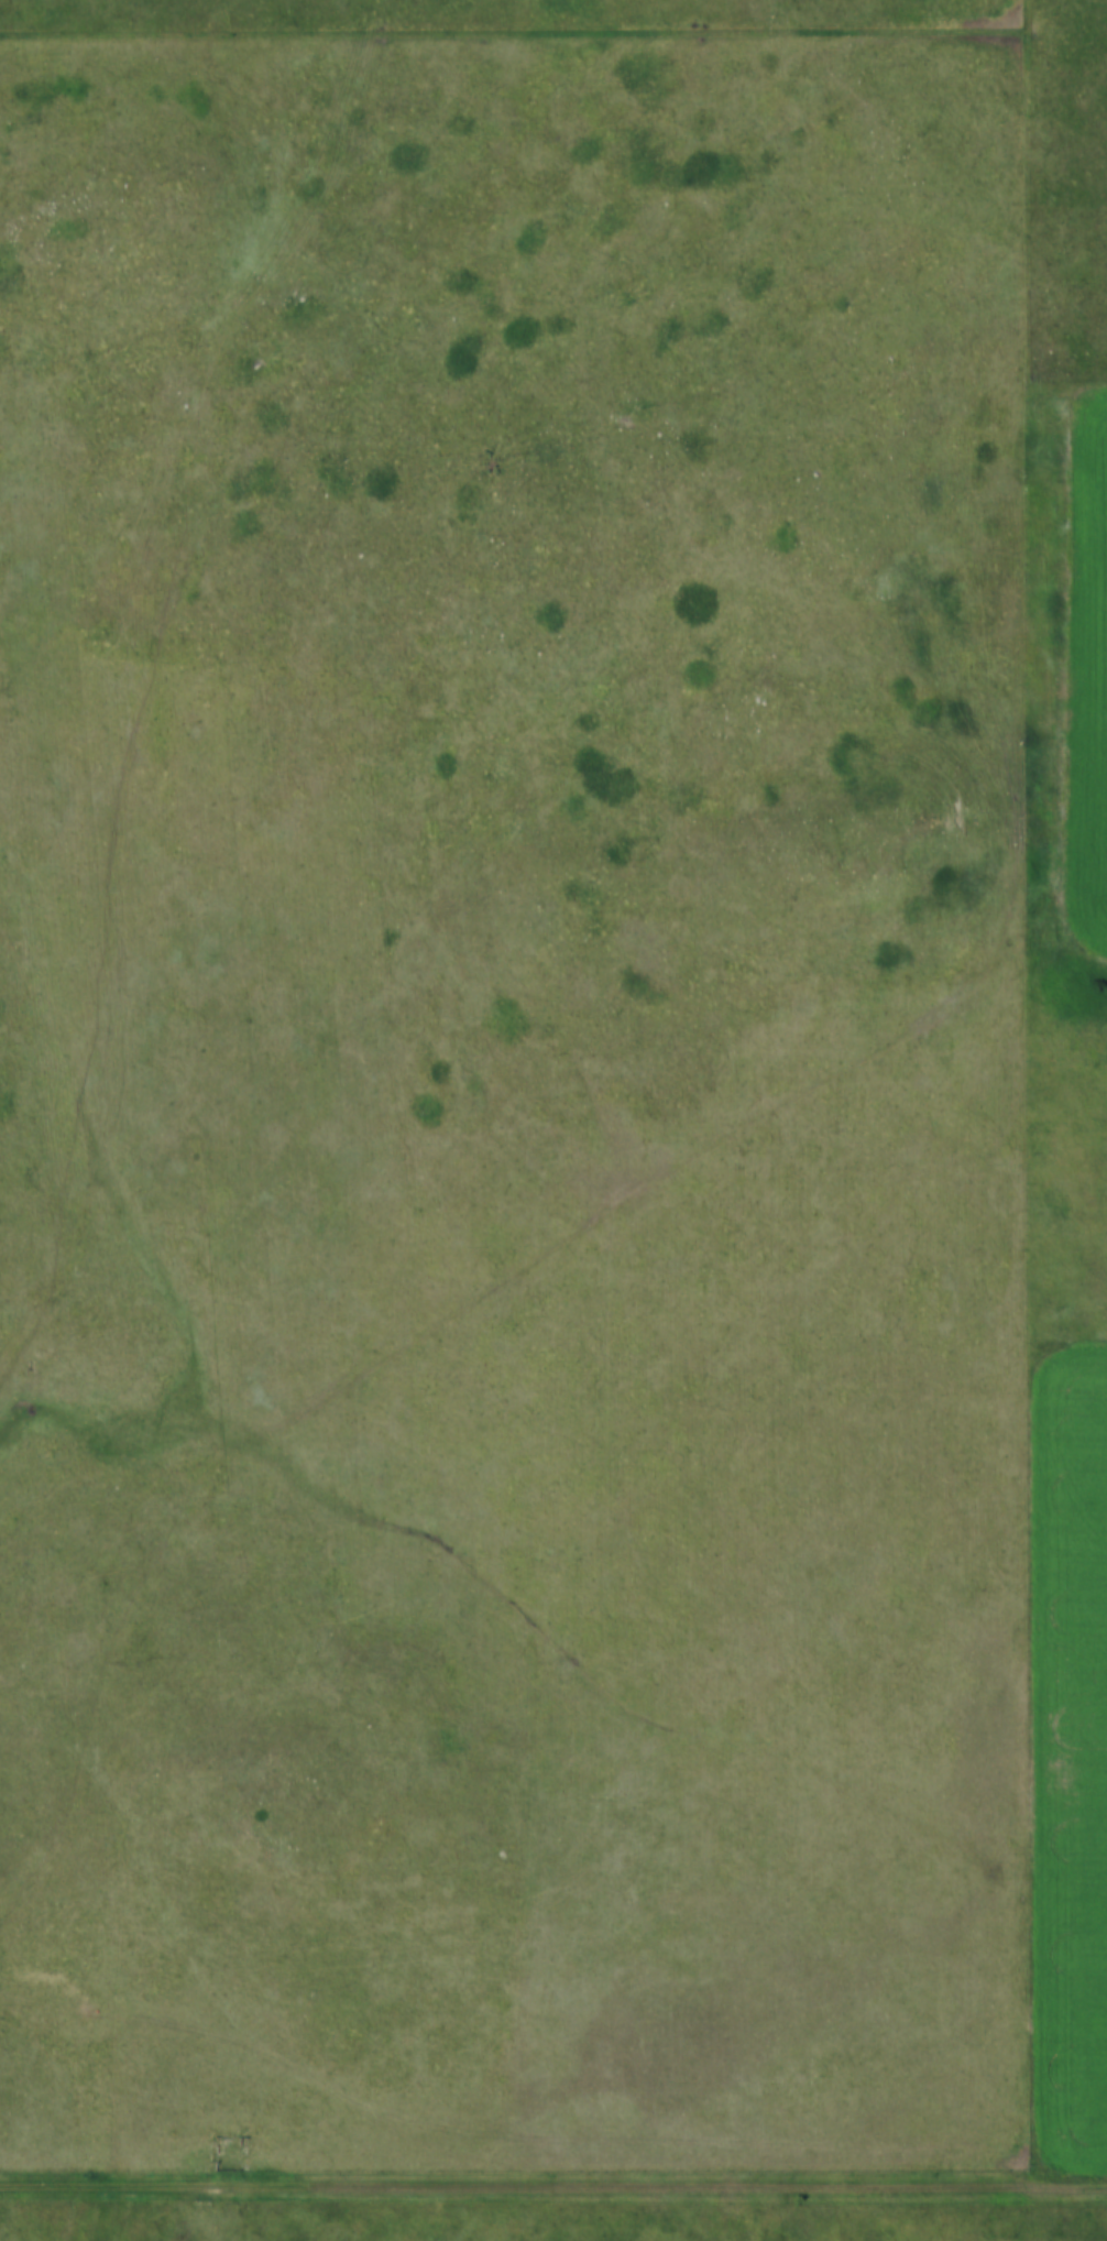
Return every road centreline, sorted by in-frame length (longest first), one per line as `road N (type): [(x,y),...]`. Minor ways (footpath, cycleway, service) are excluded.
road 1 (residential): [(1106,2191),(0,2192)]

